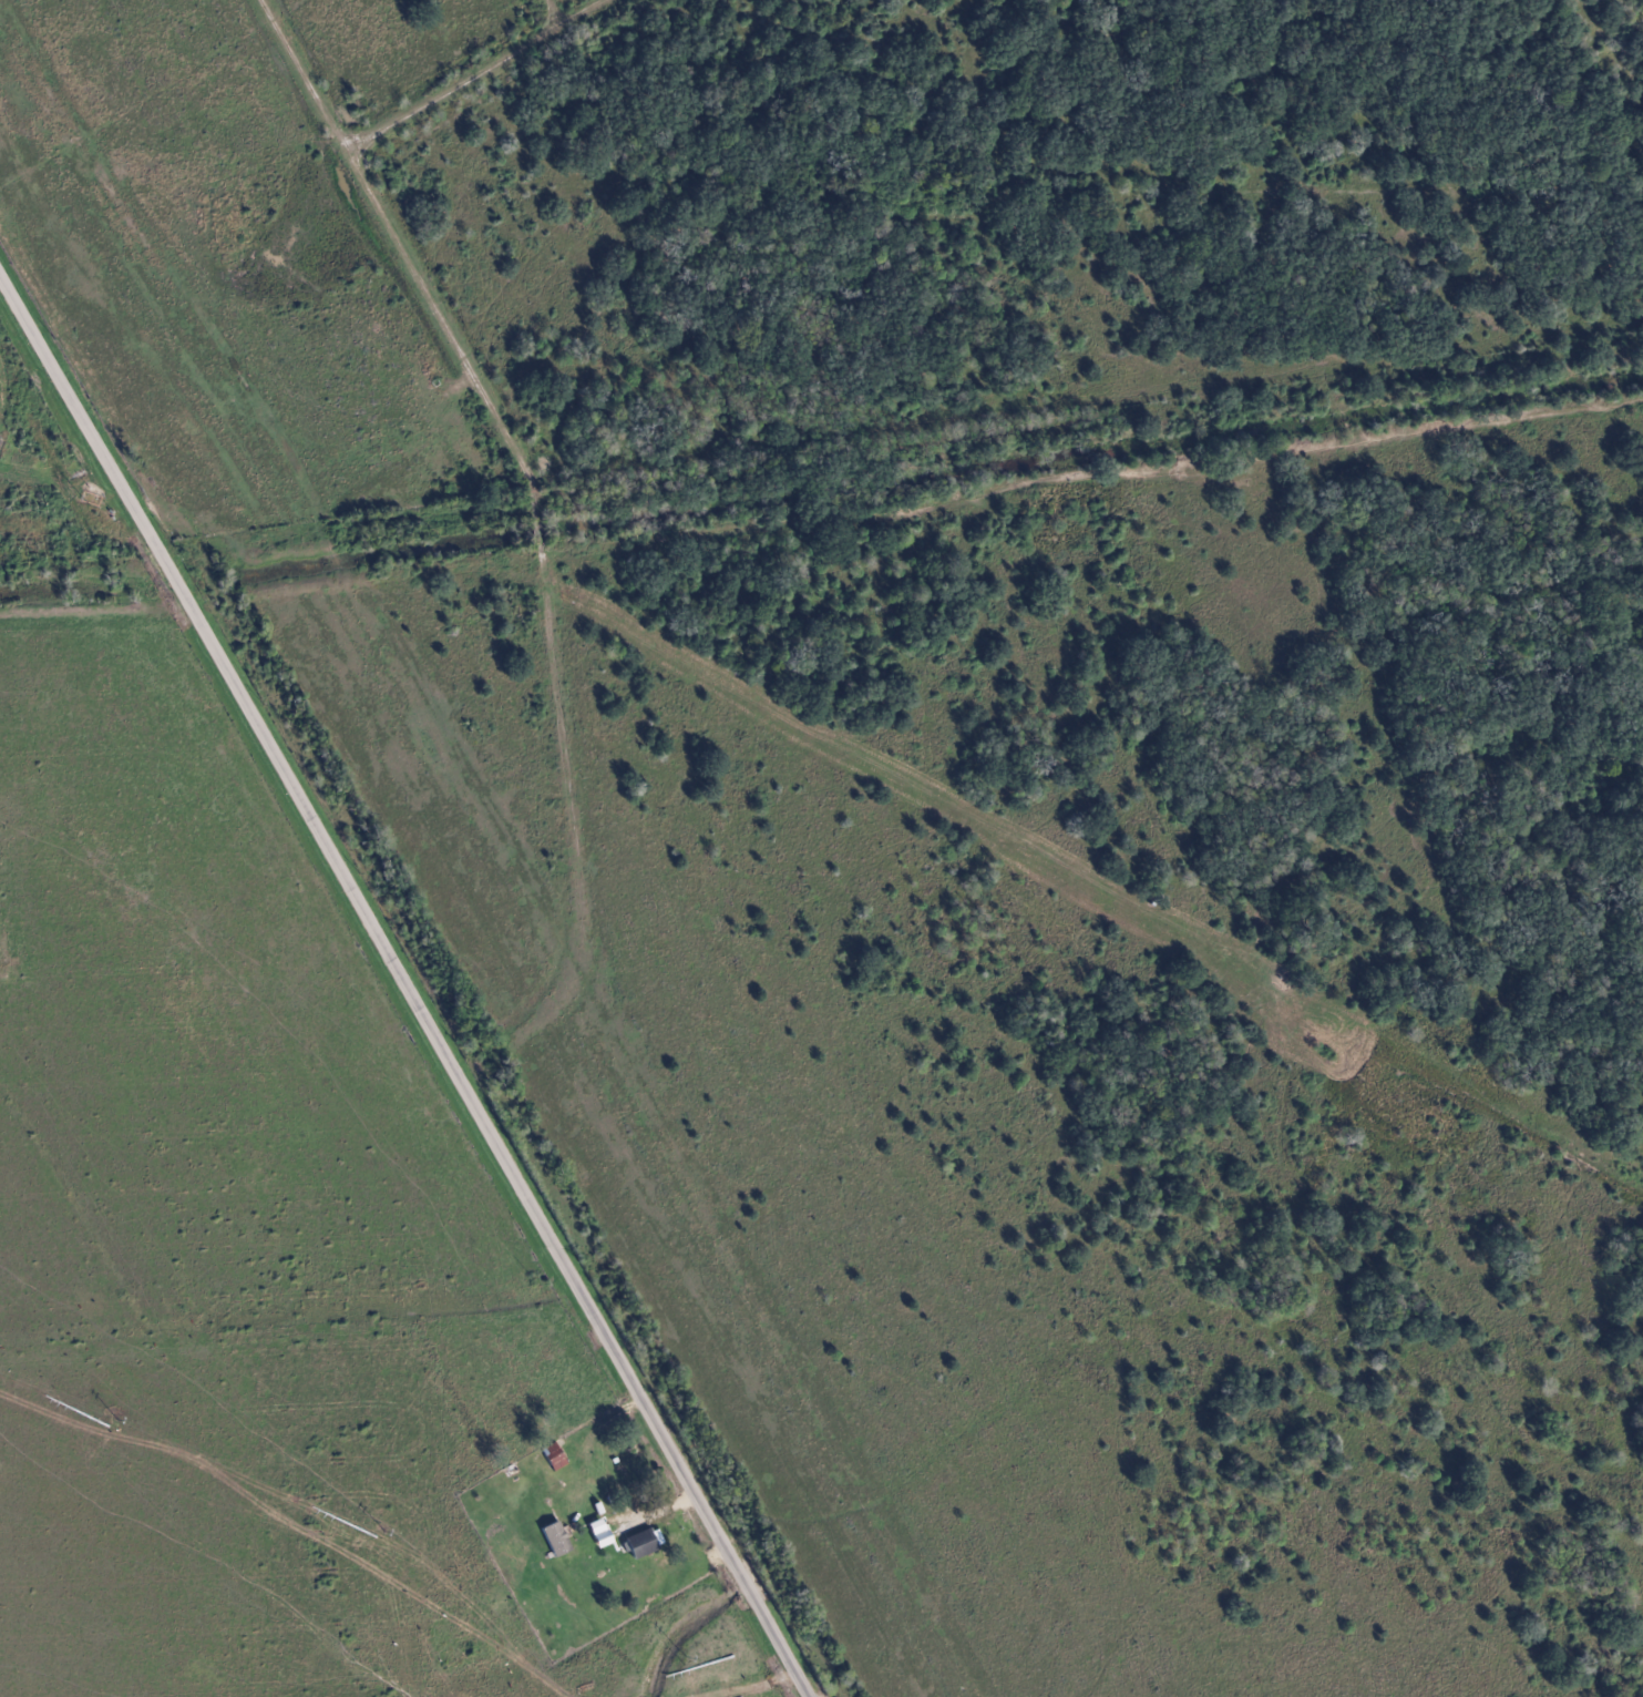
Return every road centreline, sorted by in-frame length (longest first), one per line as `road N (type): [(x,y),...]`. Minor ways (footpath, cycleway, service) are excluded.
road 1 (tertiary): [(811,1696),(0,280)]
road 2 (residential): [(545,559),(530,470),(261,0)]

